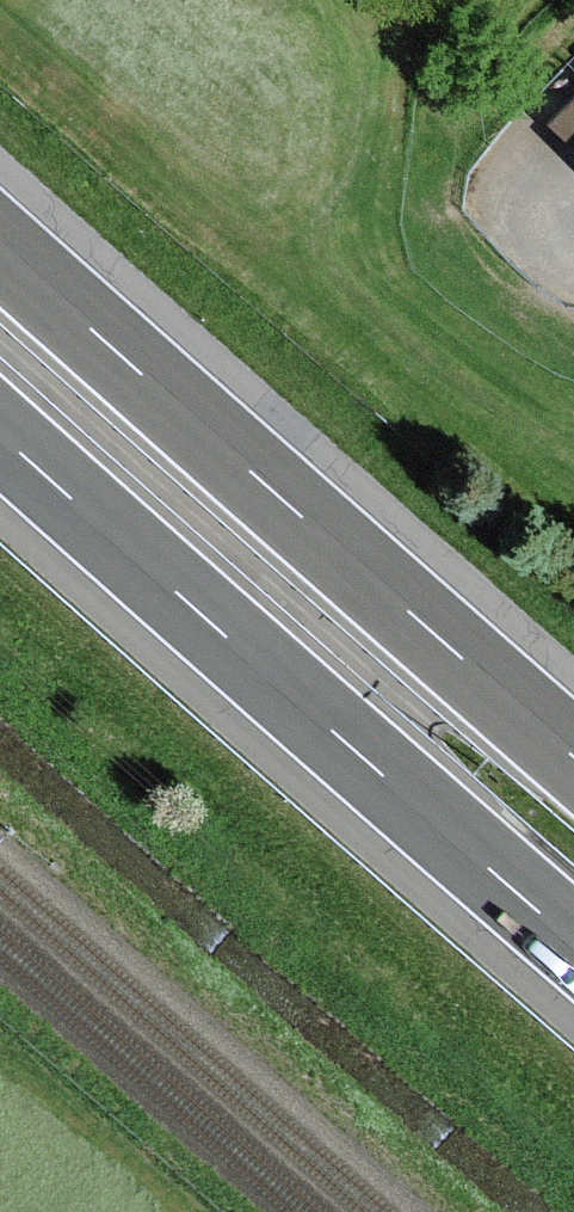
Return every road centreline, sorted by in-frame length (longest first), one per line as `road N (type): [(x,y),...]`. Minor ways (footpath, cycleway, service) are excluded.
road 1 (motorway): [(573,759),(0,250)]
road 2 (motorway): [(0,436),(573,942)]

